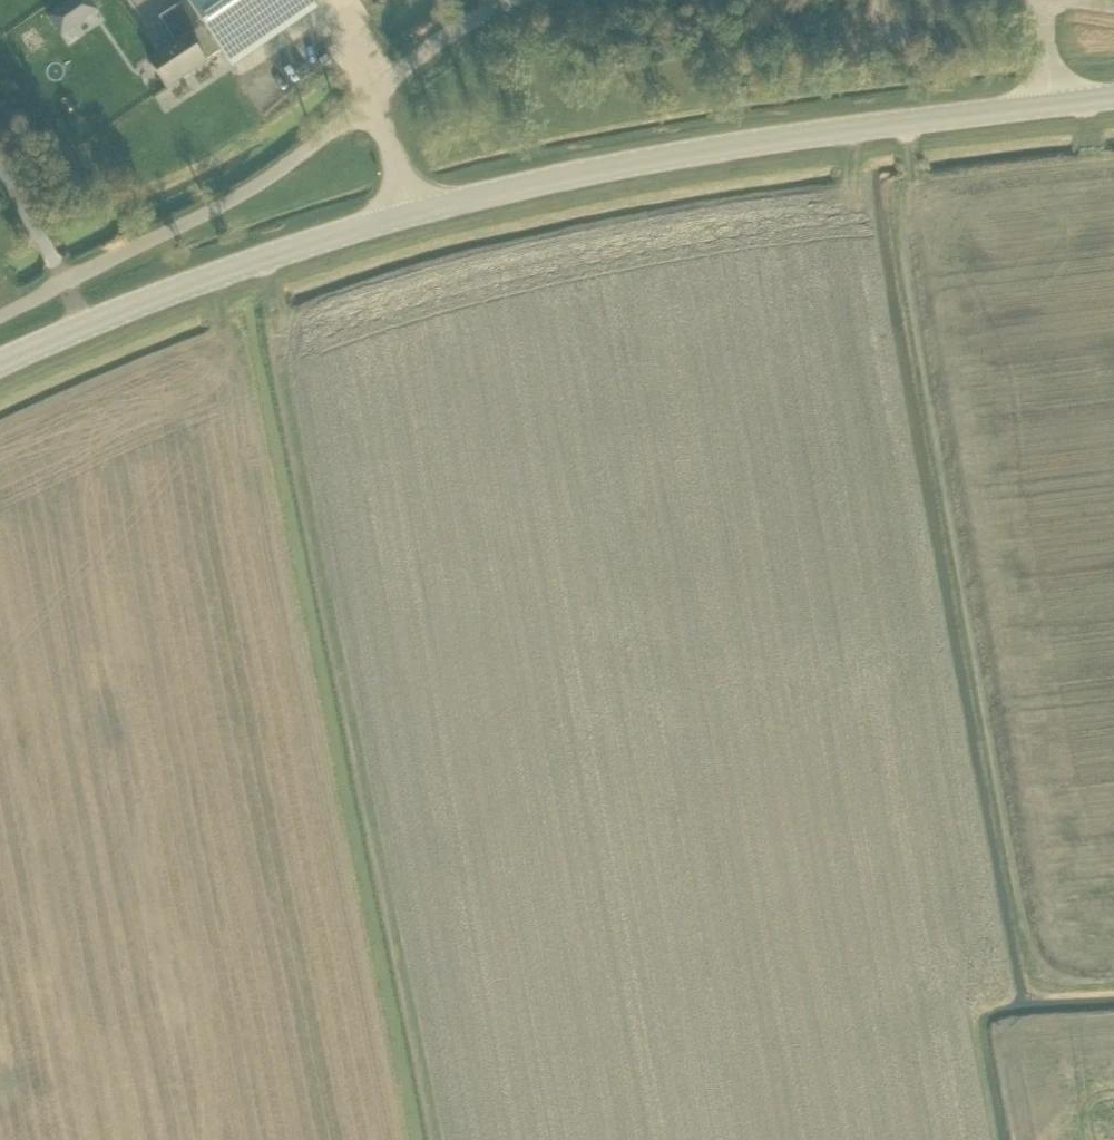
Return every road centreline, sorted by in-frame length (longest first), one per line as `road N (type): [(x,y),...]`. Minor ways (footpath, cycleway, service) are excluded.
road 1 (primary): [(1057,102),(654,159),(412,214)]
road 2 (primary): [(412,214),(158,294),(0,363)]
road 3 (unclassified): [(0,317),(261,181),(372,98)]
road 4 (unclassified): [(372,98),(433,46),(517,0)]
road 5 (unclassified): [(412,214),(372,98)]

